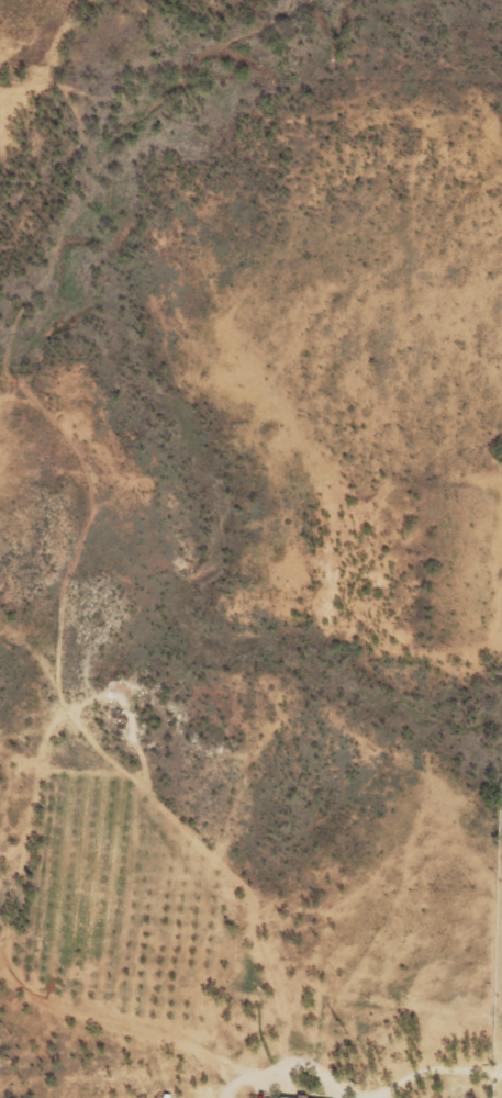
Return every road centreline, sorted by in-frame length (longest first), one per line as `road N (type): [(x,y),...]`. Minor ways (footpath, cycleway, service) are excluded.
road 1 (track): [(12,682),(318,1097)]
road 2 (track): [(337,1097),(378,1076),(459,1088),(471,1097)]

